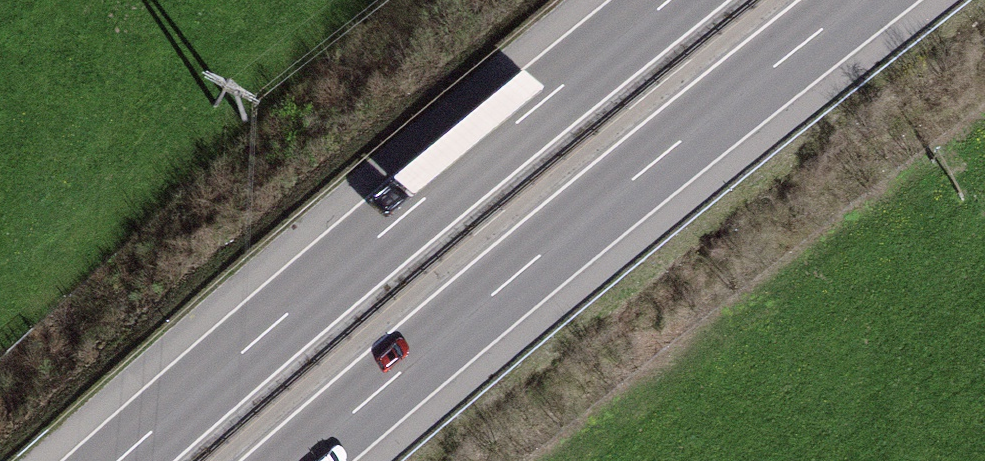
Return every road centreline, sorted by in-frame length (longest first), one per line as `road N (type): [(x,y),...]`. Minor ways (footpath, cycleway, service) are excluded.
road 1 (motorway): [(297,460),(864,0)]
road 2 (motorway): [(666,0),(115,460)]

